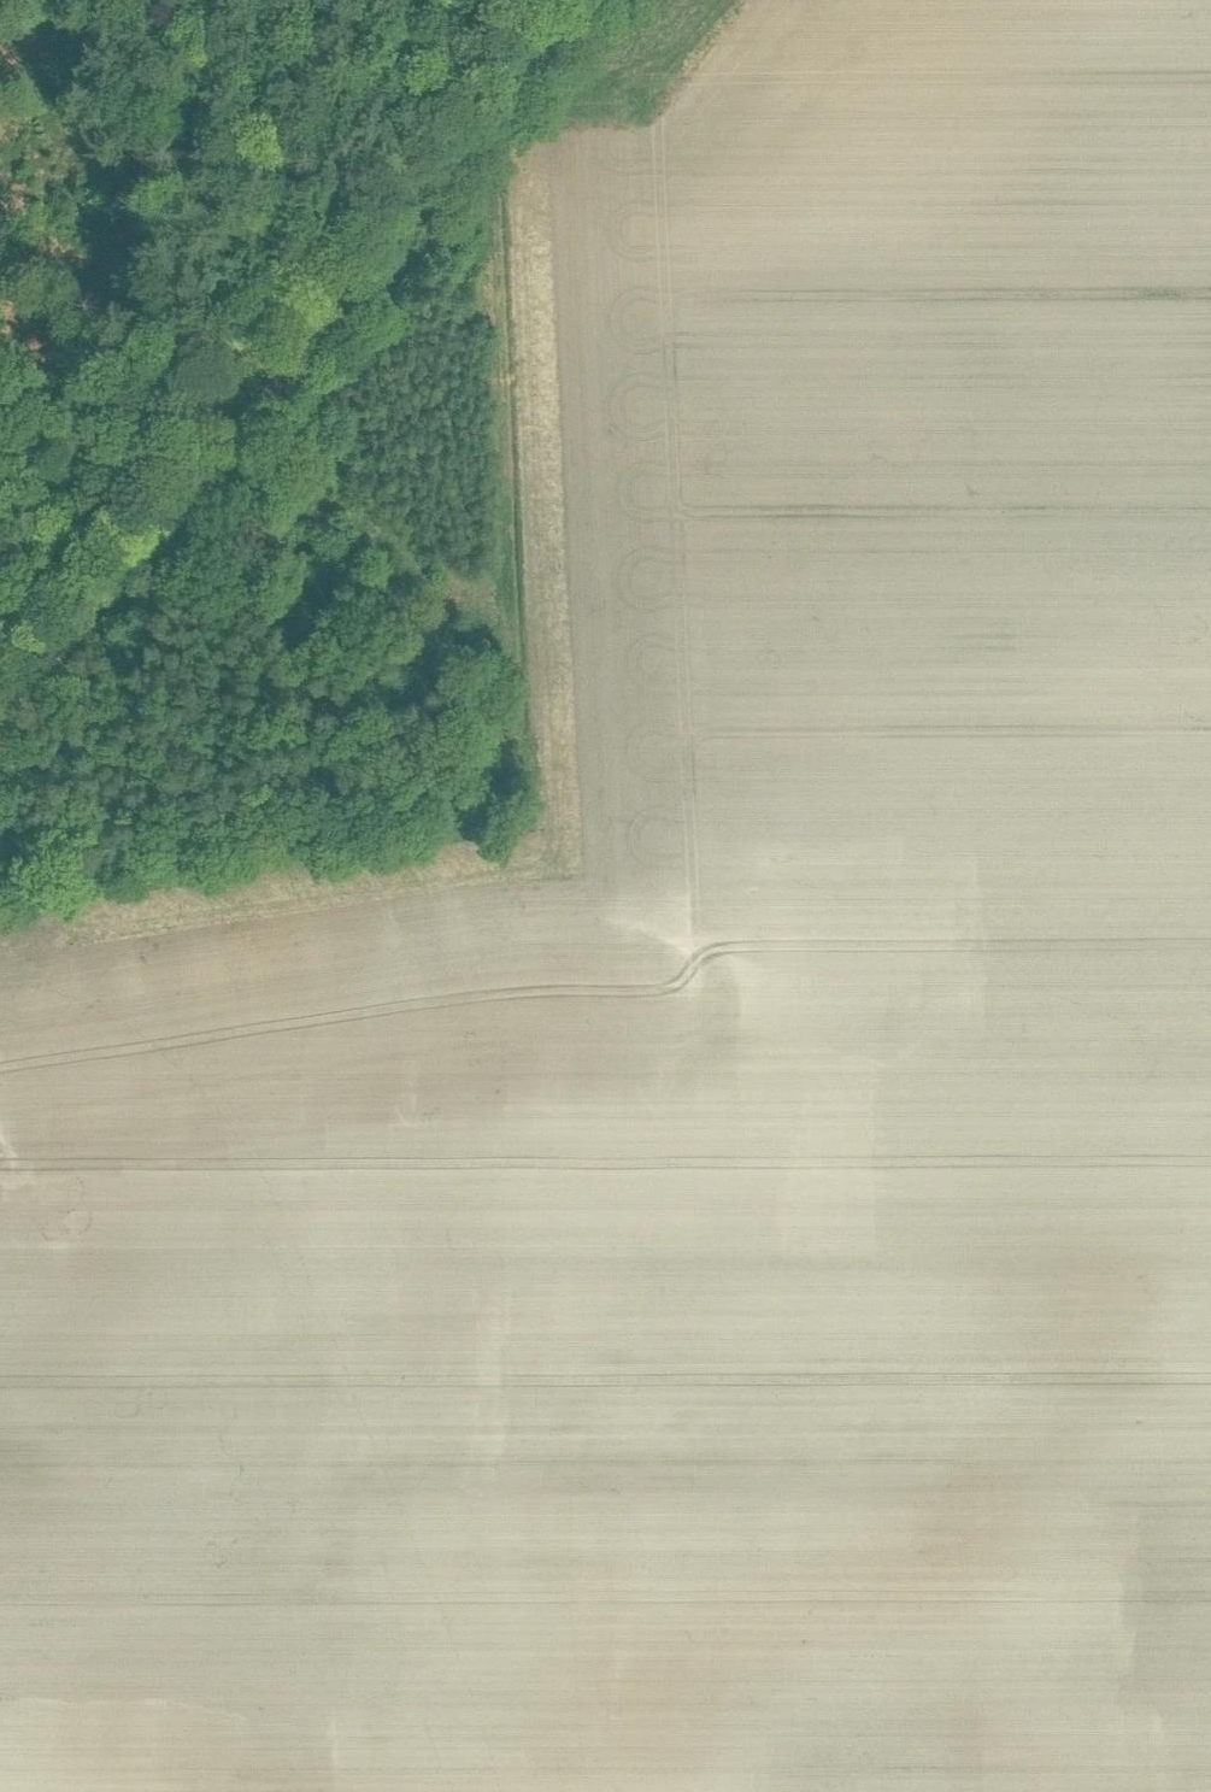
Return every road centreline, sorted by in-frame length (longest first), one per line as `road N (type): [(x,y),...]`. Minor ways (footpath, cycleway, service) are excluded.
road 1 (track): [(583,0),(0,730)]

